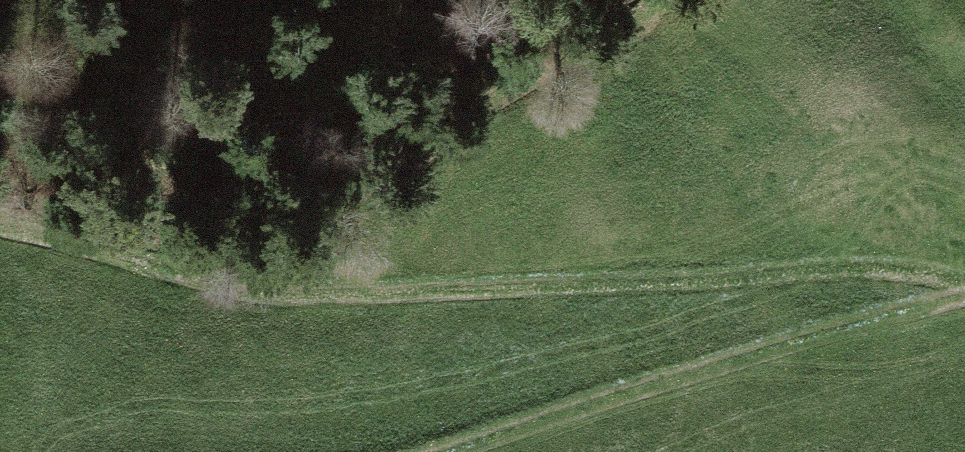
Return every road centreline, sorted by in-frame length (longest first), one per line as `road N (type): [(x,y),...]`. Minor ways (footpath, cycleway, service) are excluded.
road 1 (track): [(0,223),(77,238),(202,281),(318,302),(964,279)]
road 2 (track): [(443,451),(964,287)]

